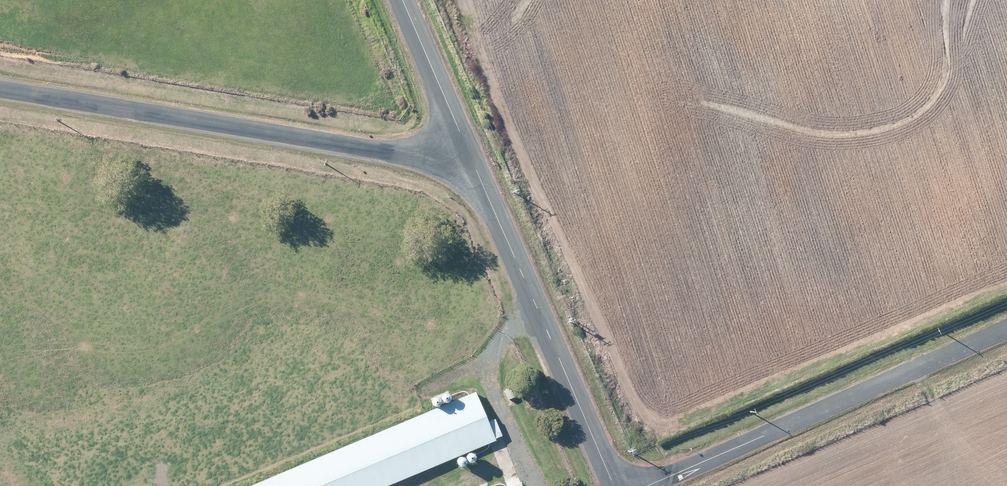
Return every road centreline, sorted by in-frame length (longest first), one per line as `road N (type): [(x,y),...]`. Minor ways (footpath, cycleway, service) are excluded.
road 1 (unclassified): [(468,151),(430,158),(0,88)]
road 2 (unclassified): [(1006,329),(648,485)]
road 3 (unclassified): [(468,151),(614,485)]
road 4 (unclassified): [(401,0),(468,151)]

